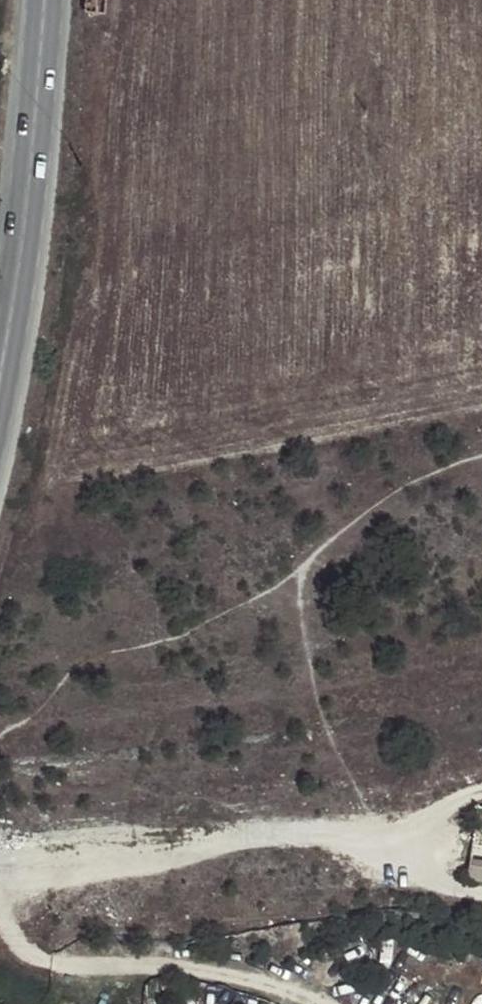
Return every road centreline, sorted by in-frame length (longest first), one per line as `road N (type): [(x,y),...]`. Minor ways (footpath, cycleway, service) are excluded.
road 1 (residential): [(0,845),(174,830),(326,831),(481,898)]
road 2 (primary): [(0,396),(20,277),(45,0)]

